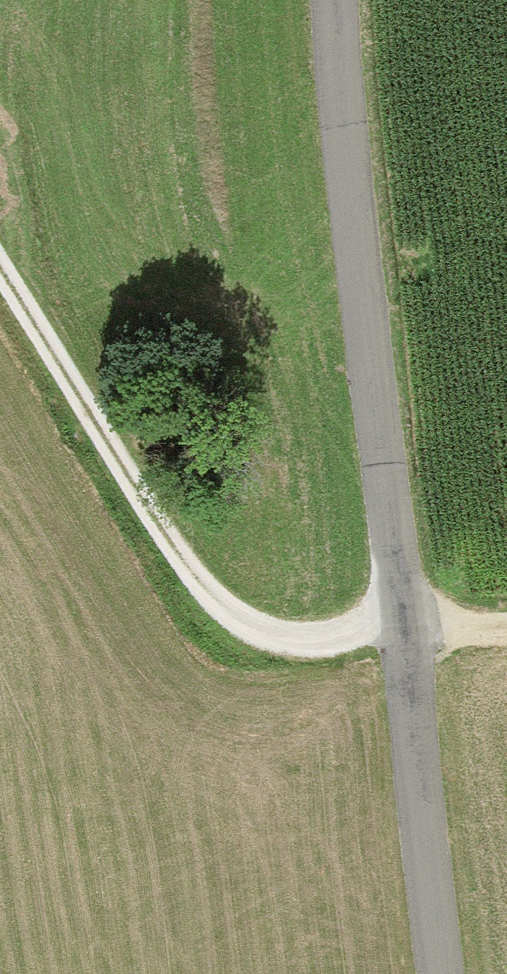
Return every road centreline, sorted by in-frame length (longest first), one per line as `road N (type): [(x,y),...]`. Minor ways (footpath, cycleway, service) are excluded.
road 1 (unclassified): [(450,973),(333,117),(334,0)]
road 2 (track): [(506,641),(398,616),(321,644),(264,639),(206,600),(0,279)]

